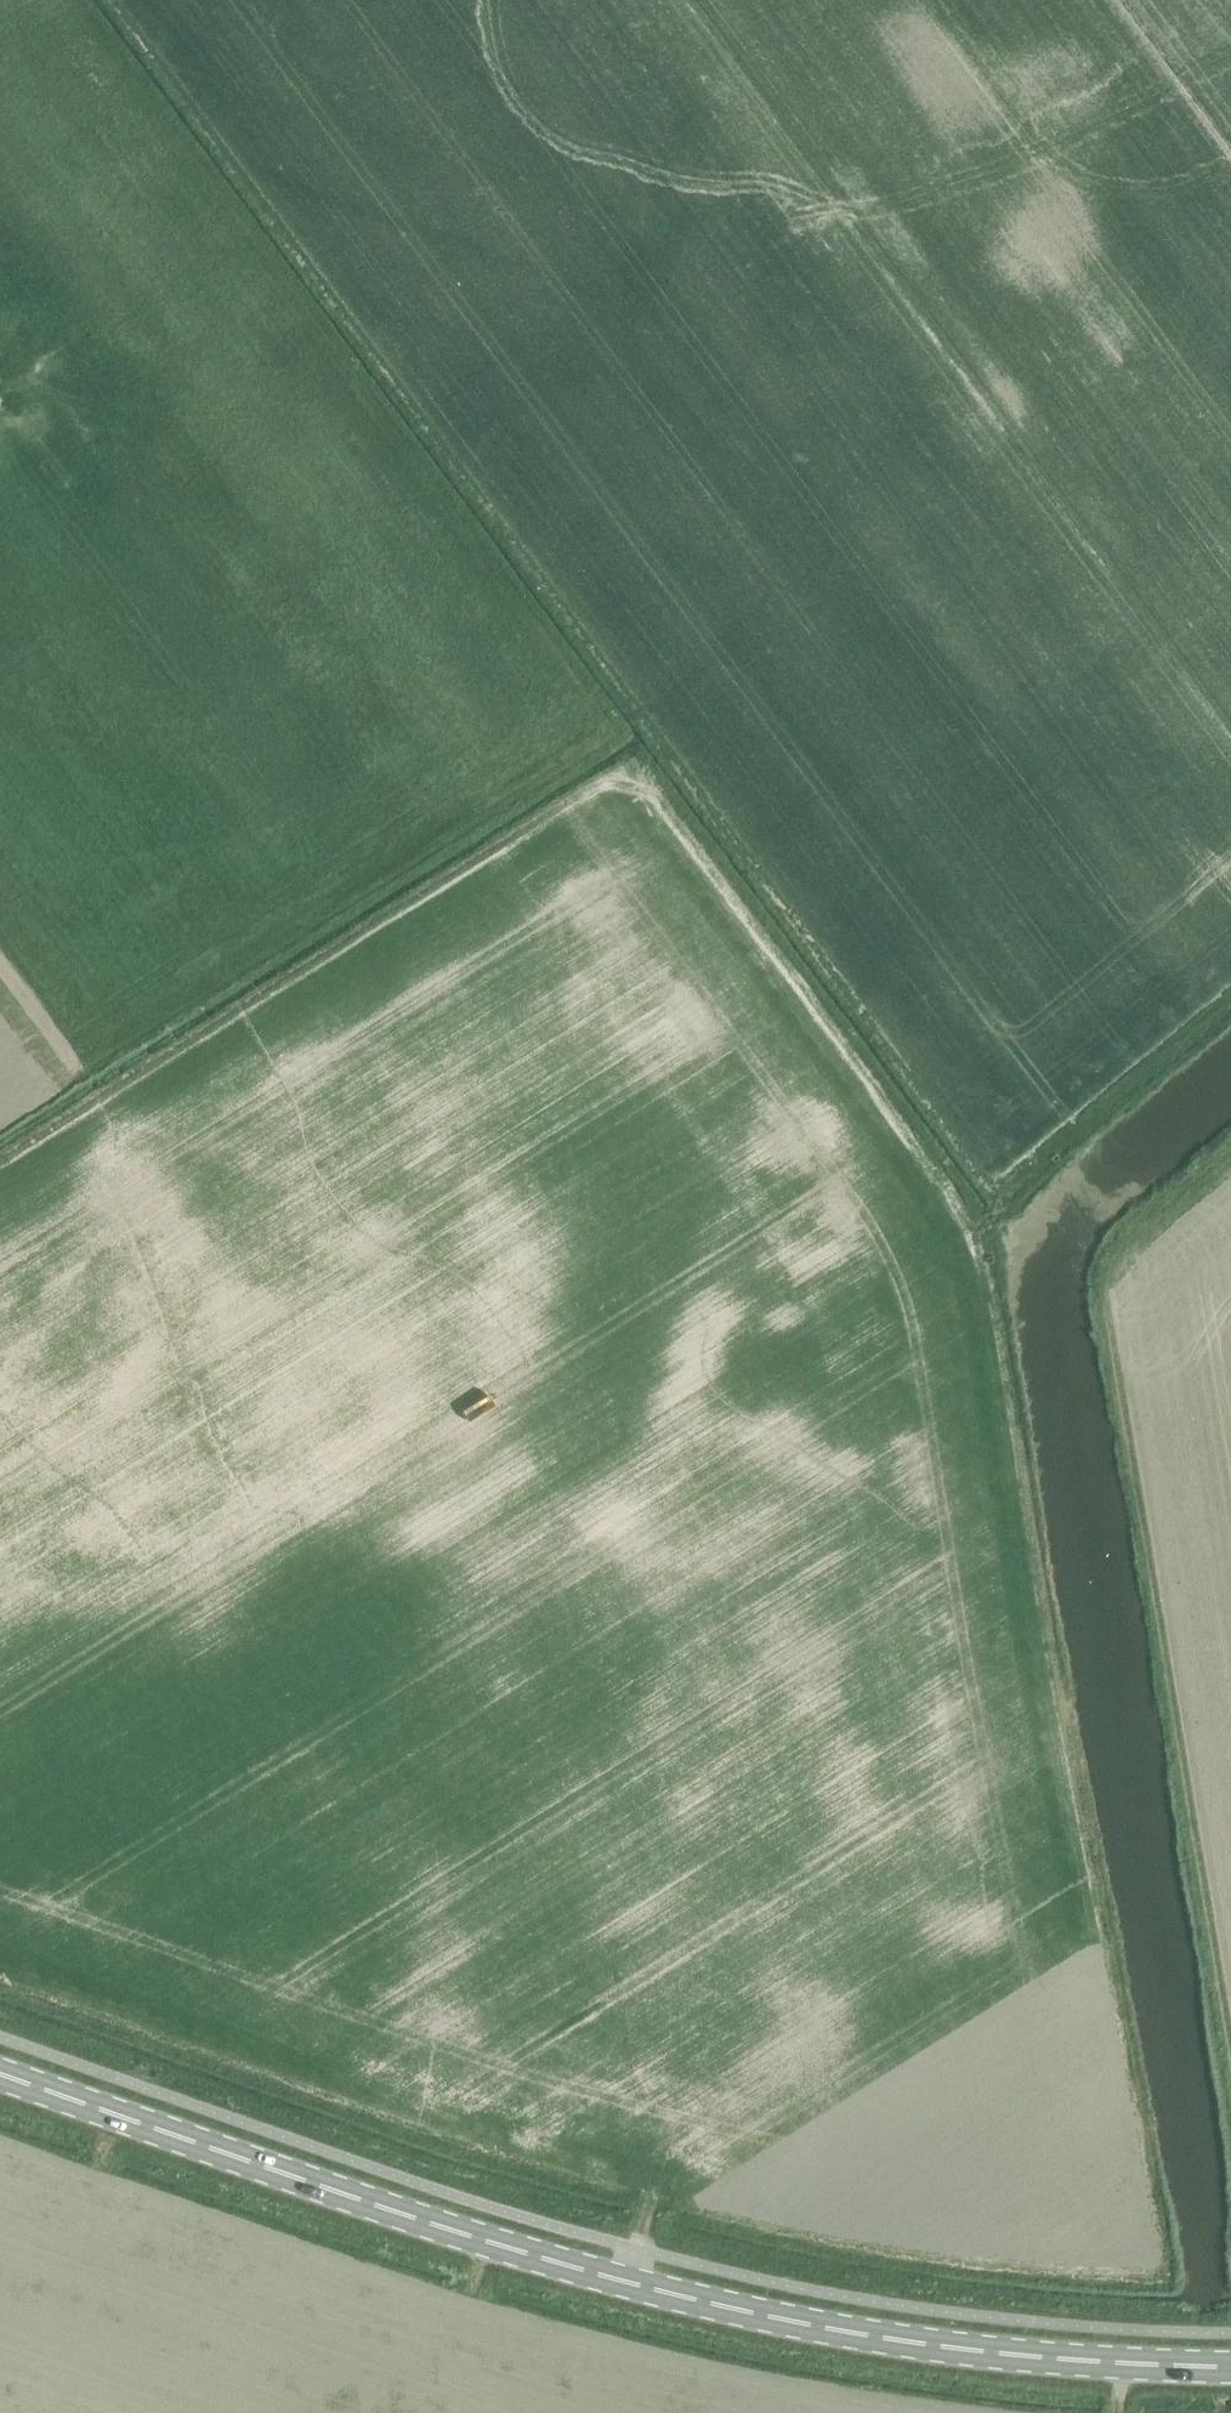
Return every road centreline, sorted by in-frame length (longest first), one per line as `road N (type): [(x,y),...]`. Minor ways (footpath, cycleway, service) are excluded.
road 1 (primary): [(0,2072),(553,2263),(759,2313),(1023,2357),(1230,2366)]

